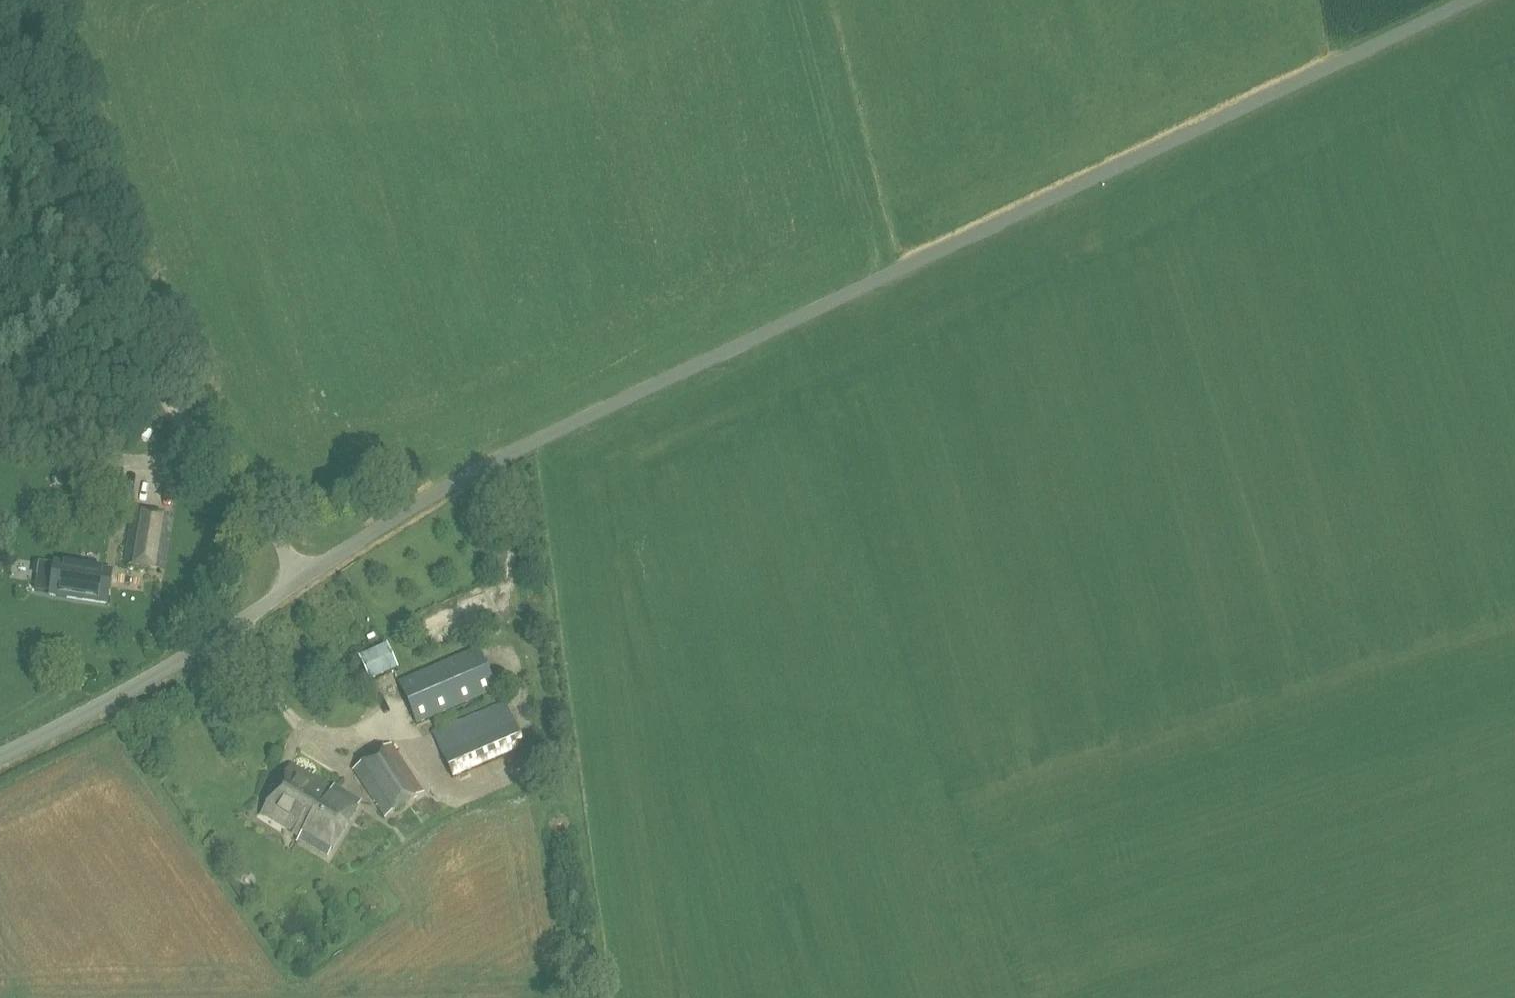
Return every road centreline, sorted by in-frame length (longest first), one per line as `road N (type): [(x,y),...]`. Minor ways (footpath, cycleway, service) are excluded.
road 1 (unclassified): [(0,755),(166,669),(306,574),(524,445),(1462,0)]
road 2 (track): [(221,459),(184,411),(136,311),(33,0)]
road 3 (track): [(105,222),(55,209),(0,115)]

